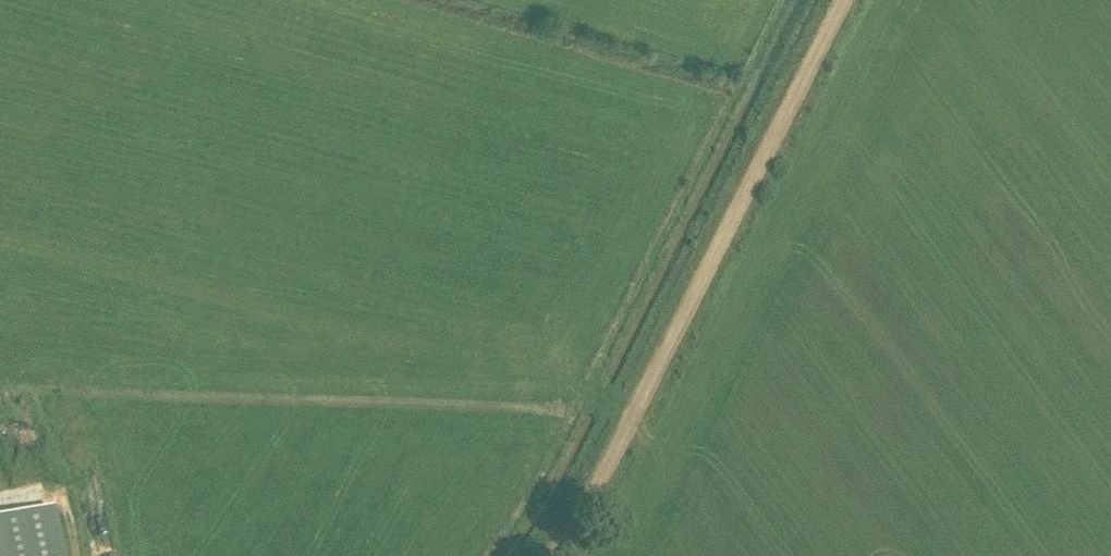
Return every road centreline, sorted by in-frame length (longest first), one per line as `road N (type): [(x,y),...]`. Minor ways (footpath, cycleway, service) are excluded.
road 1 (track): [(555,555),(840,0)]

